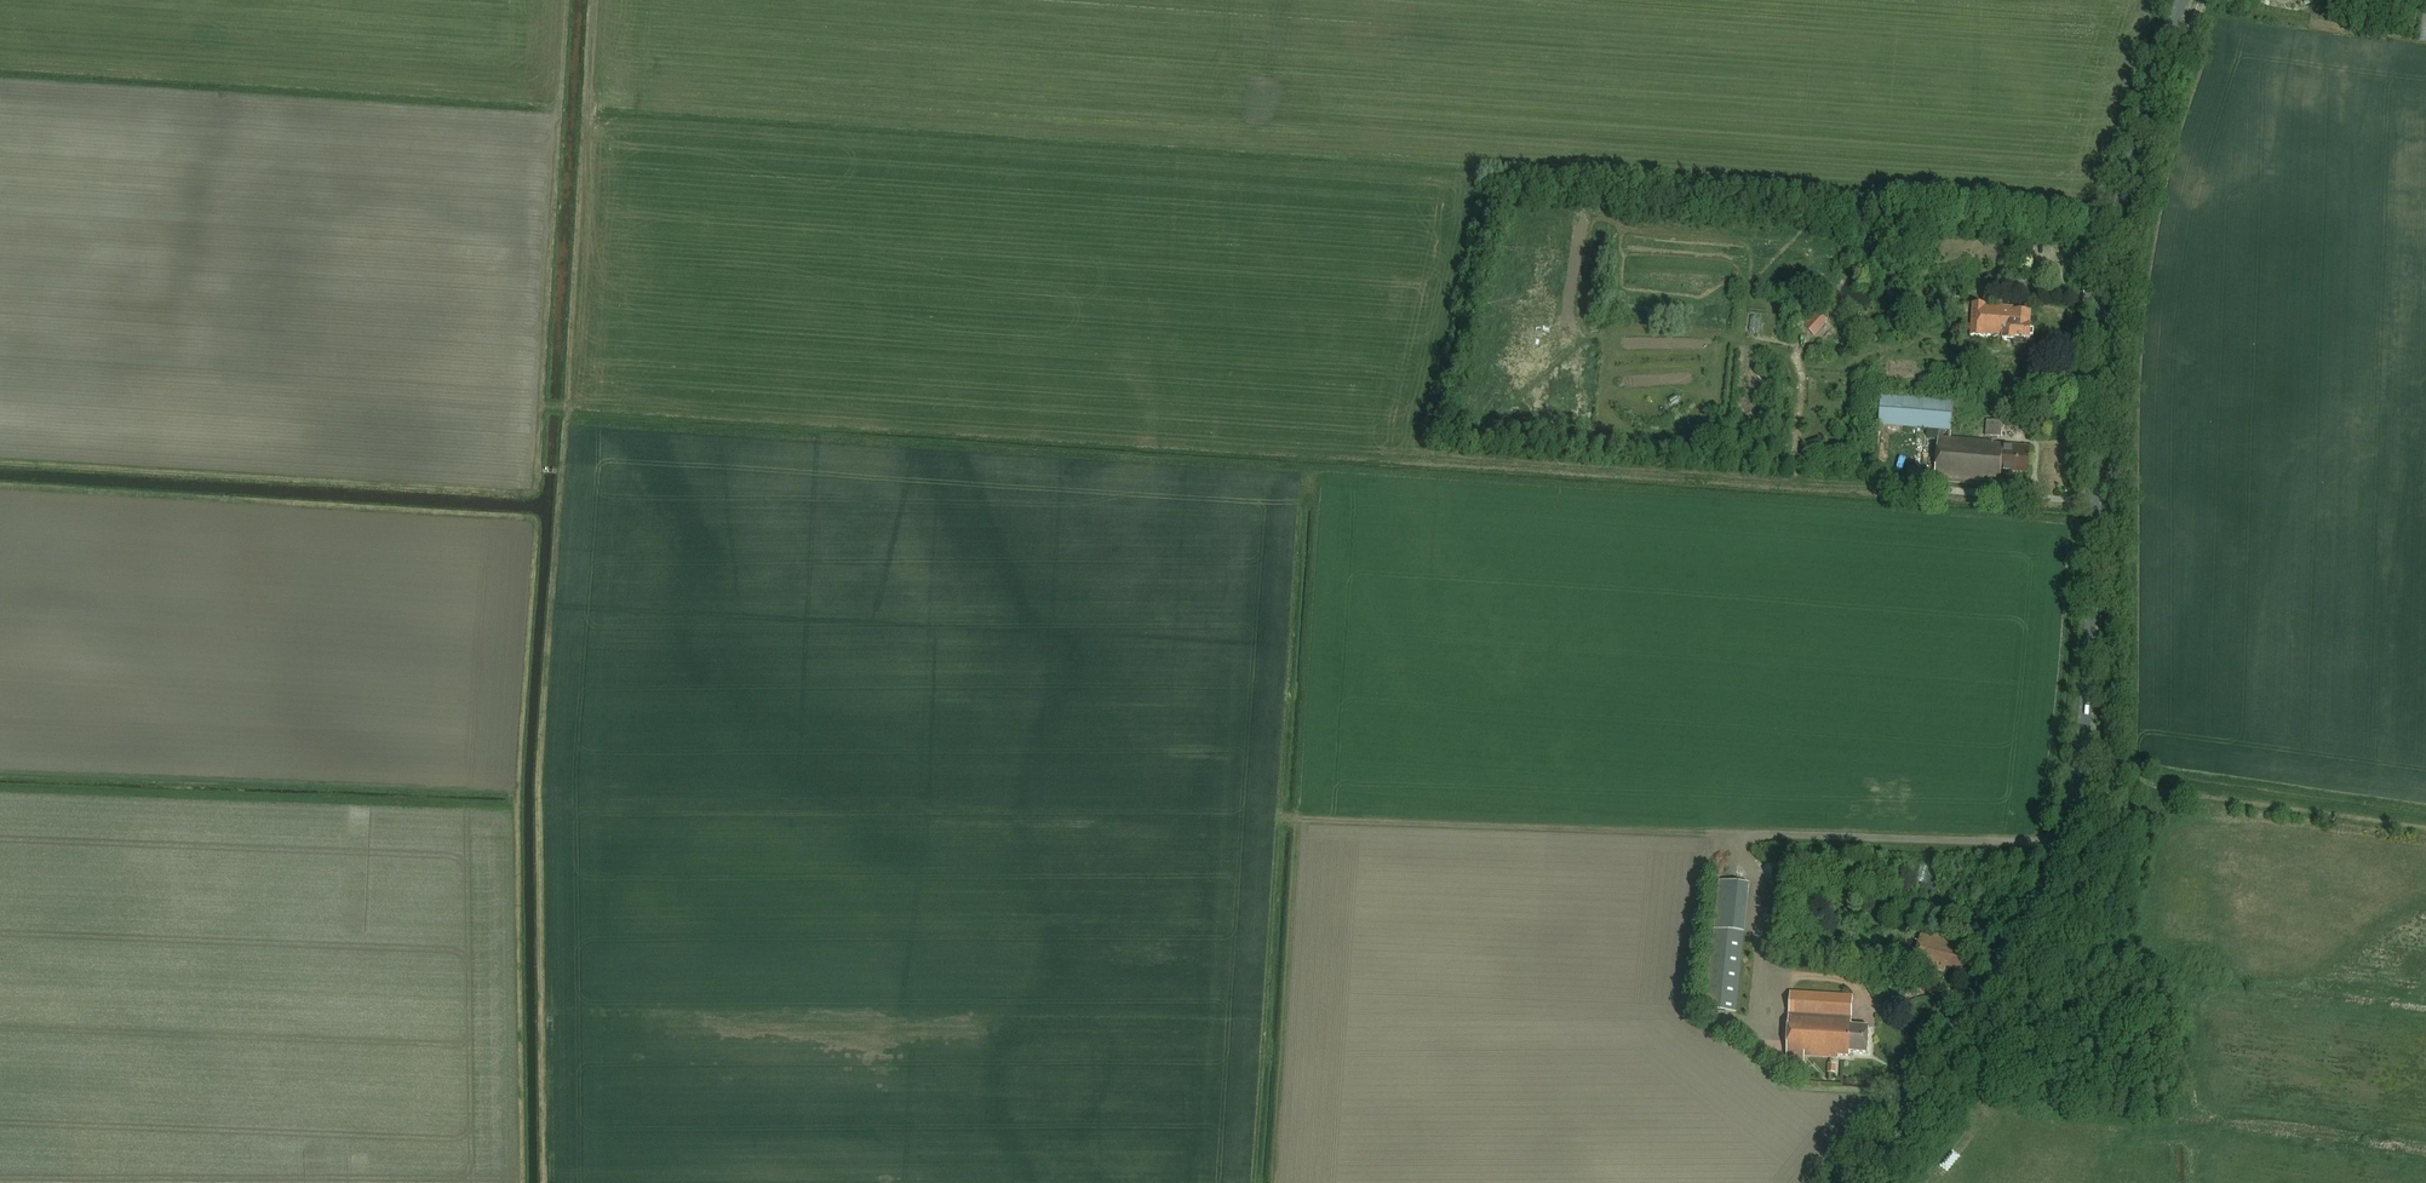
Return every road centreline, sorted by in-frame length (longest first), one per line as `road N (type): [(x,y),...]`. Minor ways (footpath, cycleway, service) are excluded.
road 1 (tertiary): [(1836,1182),(2013,950),(2059,854),(2086,731),(2111,252),(2140,121),(2183,0)]
road 2 (track): [(2425,826),(2079,772)]

